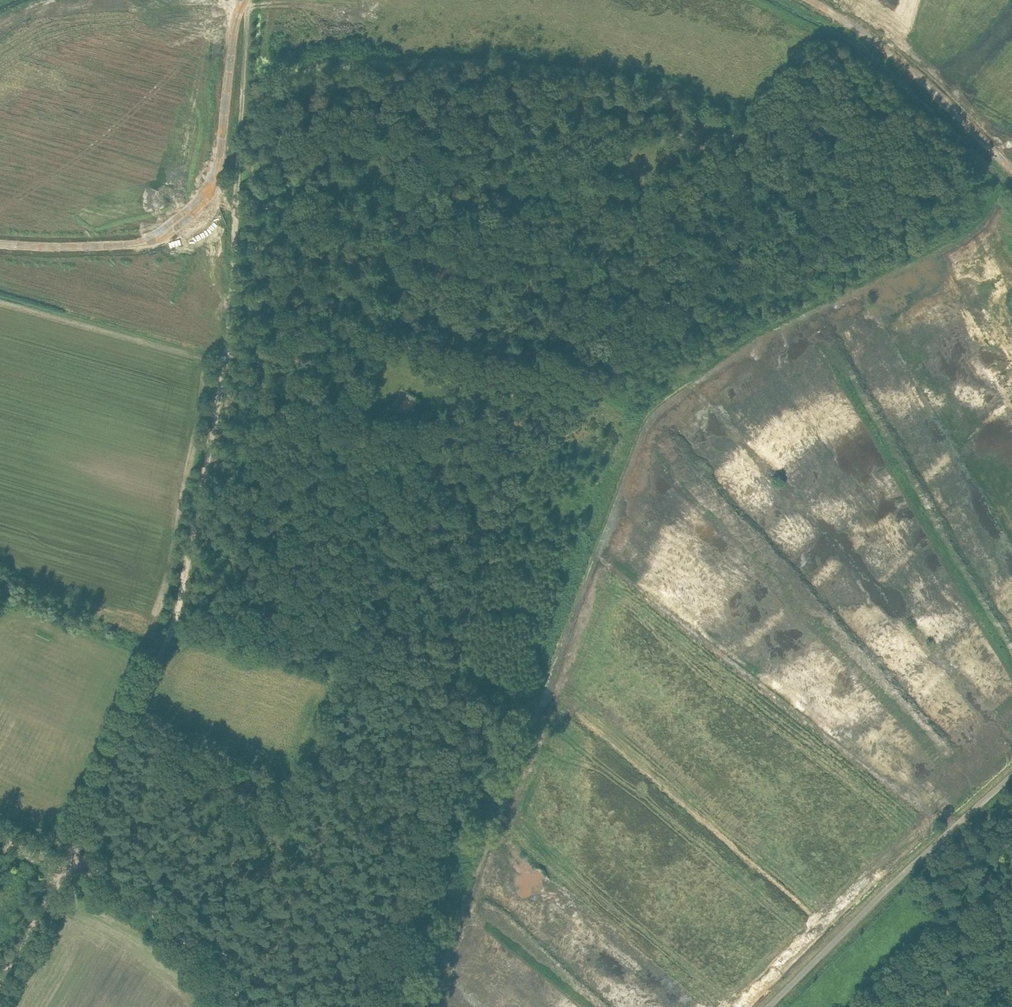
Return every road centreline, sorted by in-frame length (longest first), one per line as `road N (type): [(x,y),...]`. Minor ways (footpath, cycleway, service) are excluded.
road 1 (track): [(66,863),(174,623),(234,351),(249,0)]
road 2 (residential): [(763,1006),(1011,769)]
road 3 (unclassified): [(249,1006),(133,897),(66,863)]
road 4 (track): [(0,981),(66,863)]

